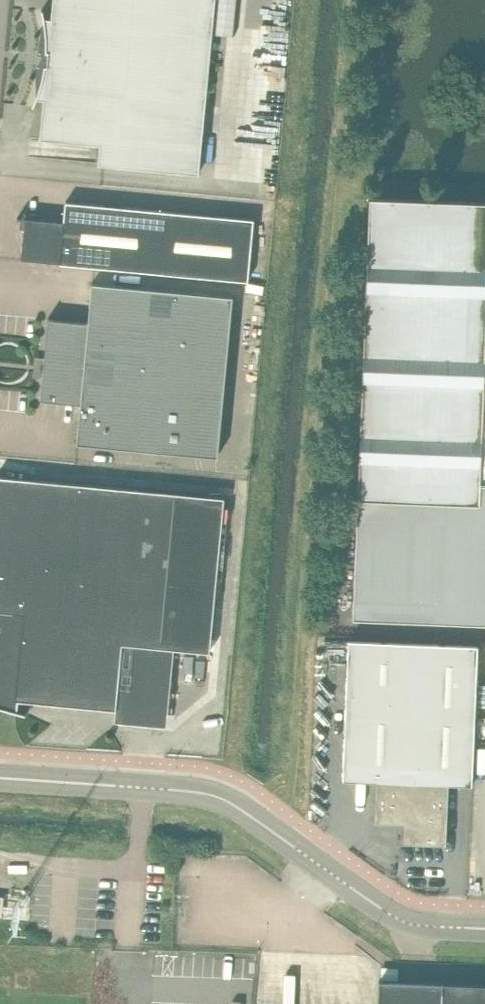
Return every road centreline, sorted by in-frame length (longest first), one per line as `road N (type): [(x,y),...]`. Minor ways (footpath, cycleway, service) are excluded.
road 1 (secondary): [(484,928),(388,913),(236,804),(200,792),(0,777)]

